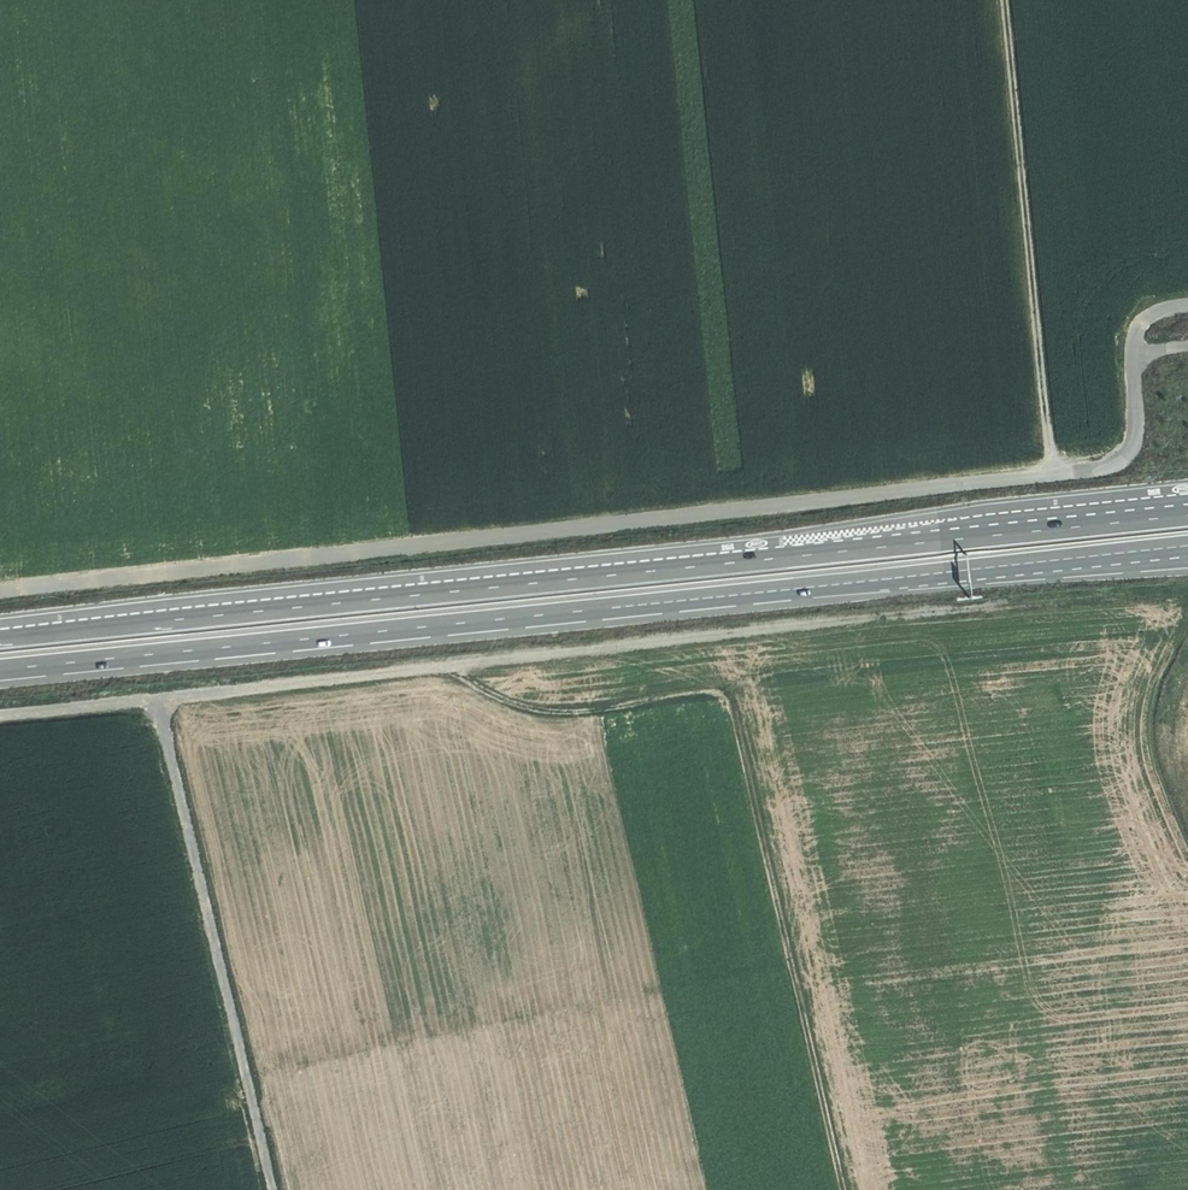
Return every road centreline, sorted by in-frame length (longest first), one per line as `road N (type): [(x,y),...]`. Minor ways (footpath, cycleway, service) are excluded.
road 1 (track): [(1187,345),(1156,351),(1136,370),(1134,441),(1103,466),(0,589)]
road 2 (track): [(0,716),(890,617),(1187,594)]
road 3 (trunk): [(1187,515),(0,638)]
road 4 (trunk): [(0,670),(850,583)]
road 5 (track): [(443,668),(536,713),(726,692),(844,1189)]
road 6 (track): [(1003,0),(1054,473)]
road 7 (track): [(157,702),(241,1075)]
road 8 (trunk): [(850,583),(1187,545)]
road 9 (trunk): [(850,583),(1187,562)]

